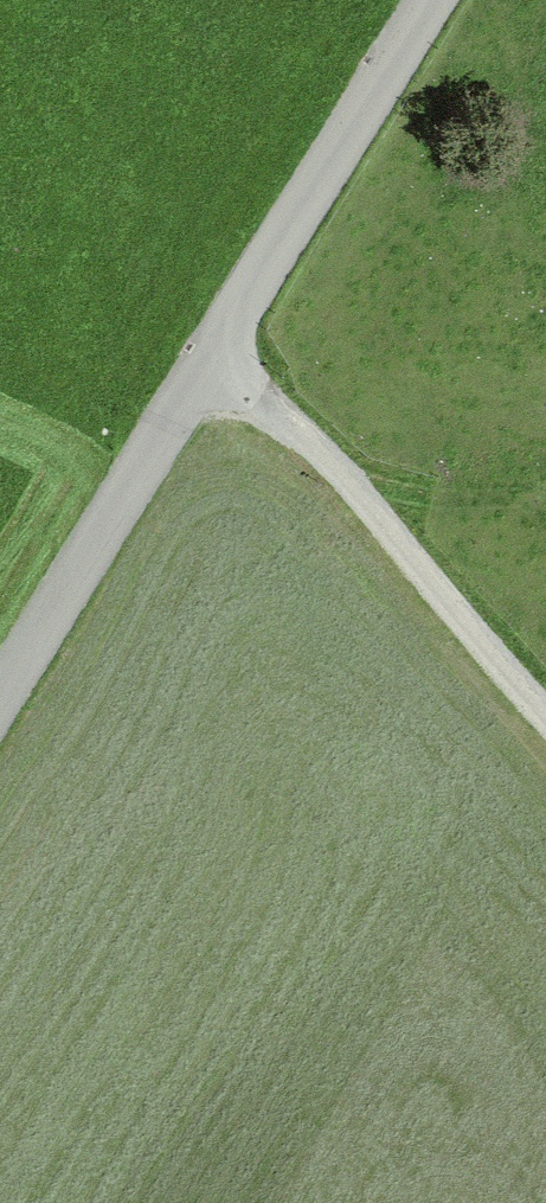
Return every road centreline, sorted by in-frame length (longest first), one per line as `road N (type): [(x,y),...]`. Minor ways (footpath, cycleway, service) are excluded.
road 1 (track): [(545,725),(222,352)]
road 2 (residential): [(0,711),(222,352)]
road 3 (unclassified): [(222,352),(434,0)]

